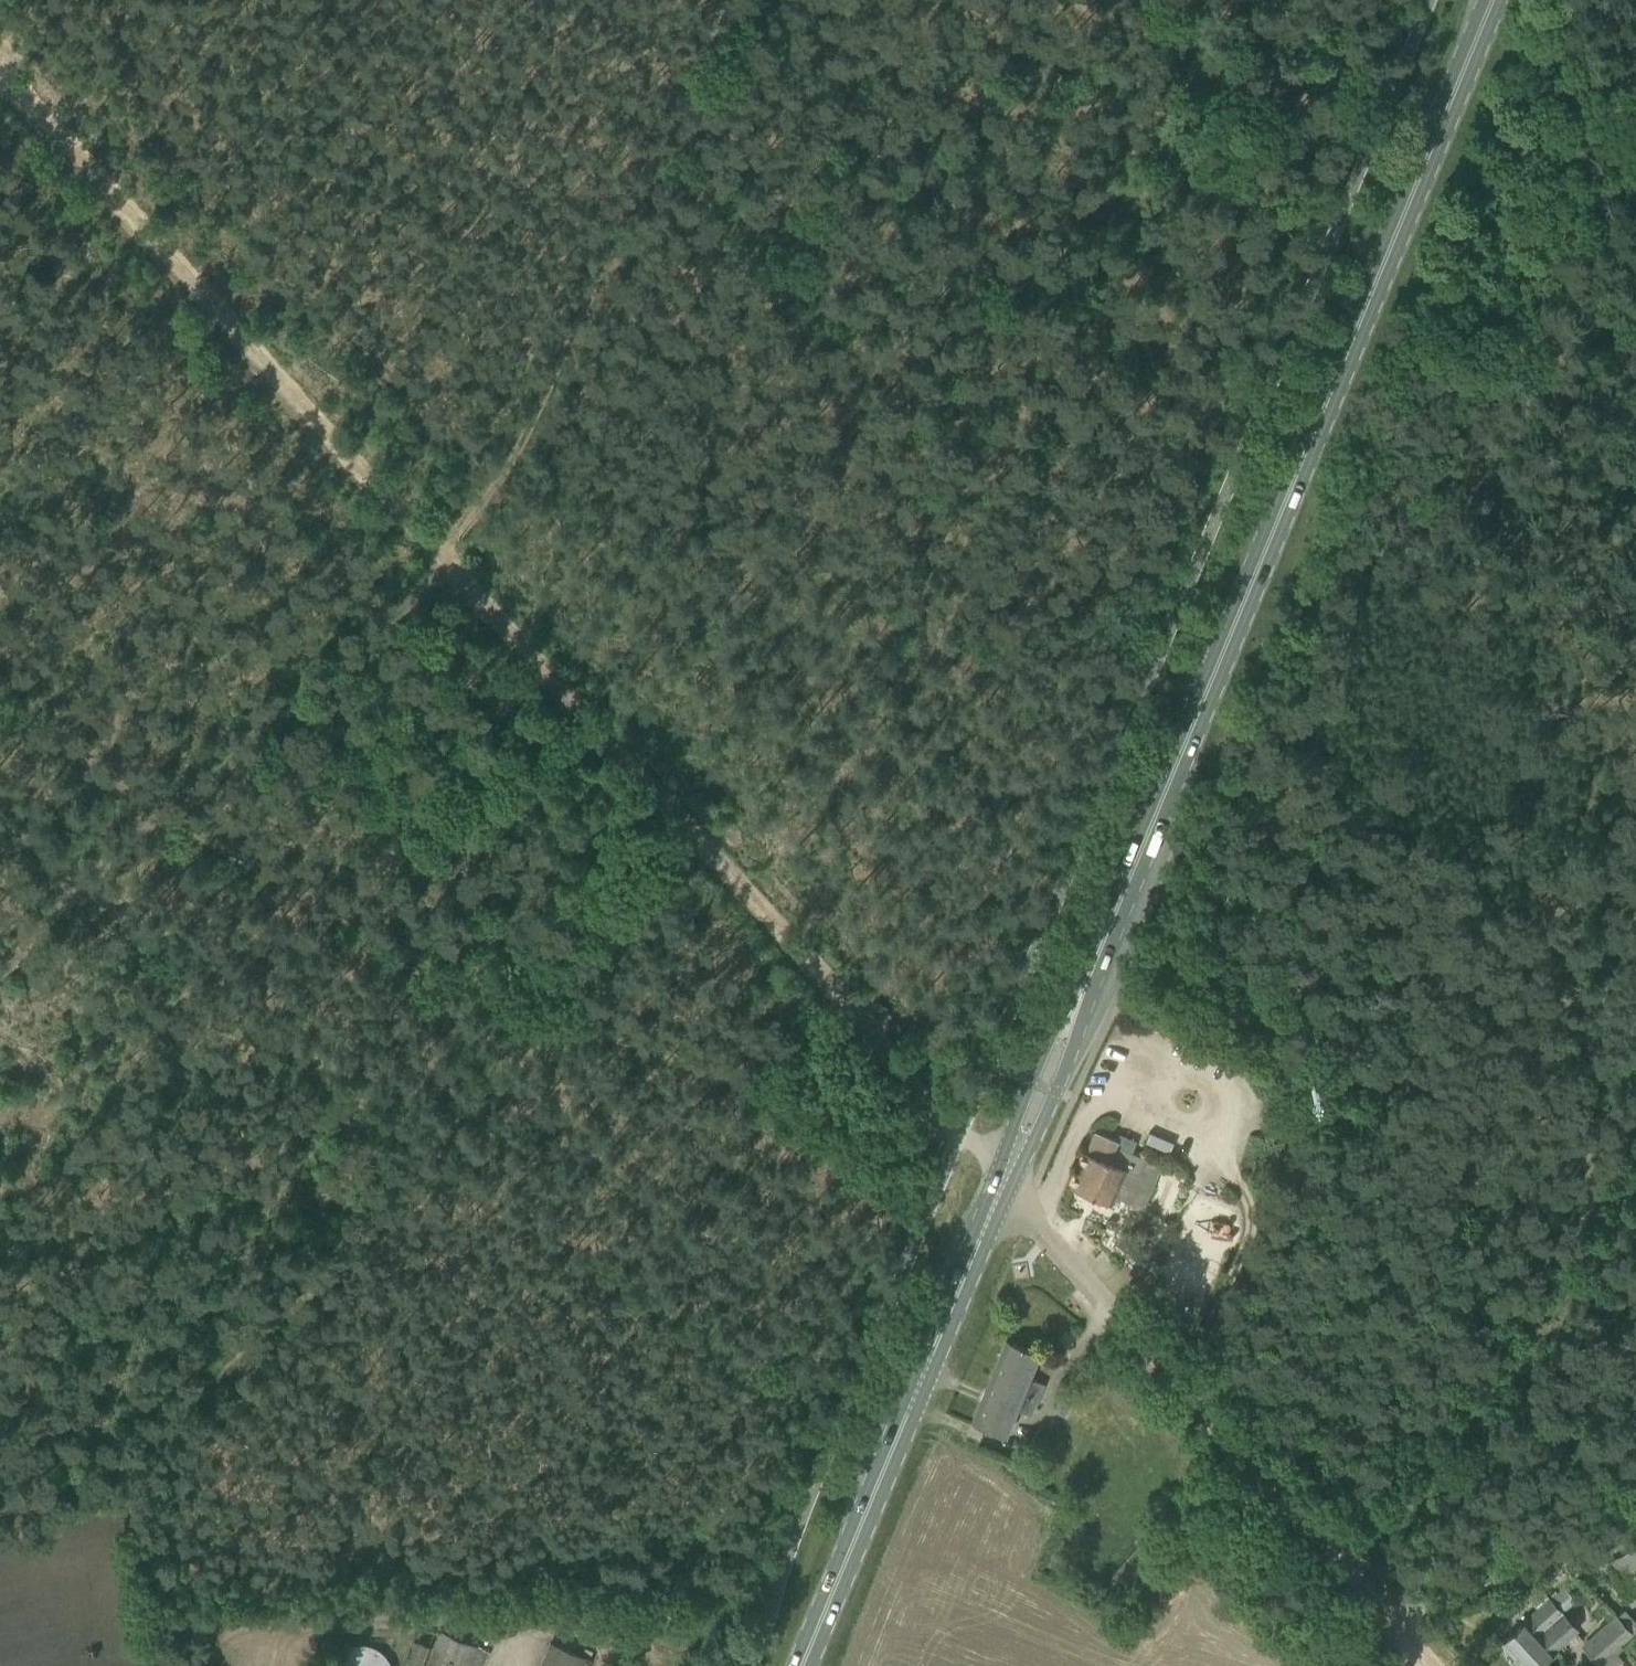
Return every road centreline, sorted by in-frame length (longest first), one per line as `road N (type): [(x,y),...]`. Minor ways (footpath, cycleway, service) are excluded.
road 1 (primary): [(1082,991),(1491,0)]
road 2 (unclassified): [(1437,1665),(1003,1182)]
road 3 (track): [(443,560),(452,530),(497,474),(734,0)]
road 4 (track): [(1635,1131),(1597,1213),(1425,1435),(1346,1567)]
road 5 (primary): [(801,1665),(1003,1182)]
road 6 (track): [(443,560),(424,592),(145,810)]
road 7 (track): [(0,962),(145,810)]
road 8 (primary): [(1082,991),(1049,1042),(1012,1130),(1003,1182)]
road 9 (primary): [(1003,1182),(1049,1100),(1082,991)]

